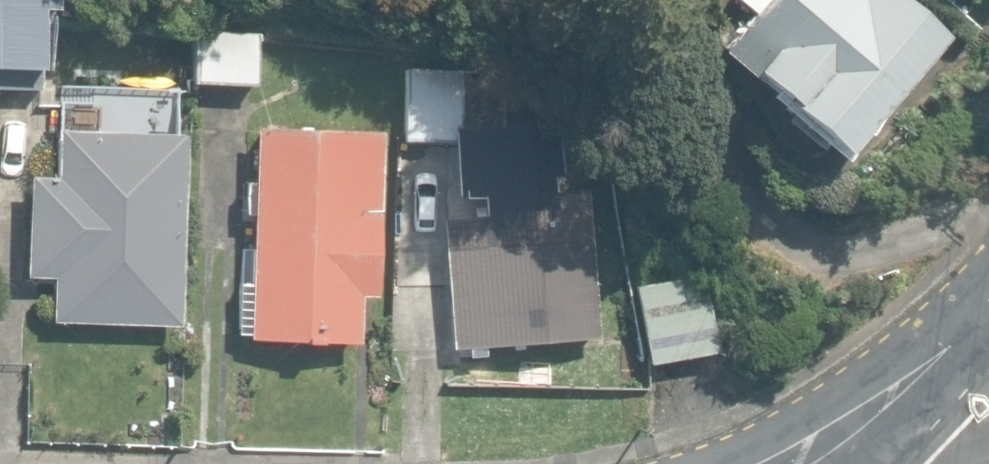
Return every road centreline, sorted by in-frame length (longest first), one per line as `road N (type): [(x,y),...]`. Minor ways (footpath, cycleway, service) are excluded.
road 1 (tertiary): [(962,342),(801,463)]

